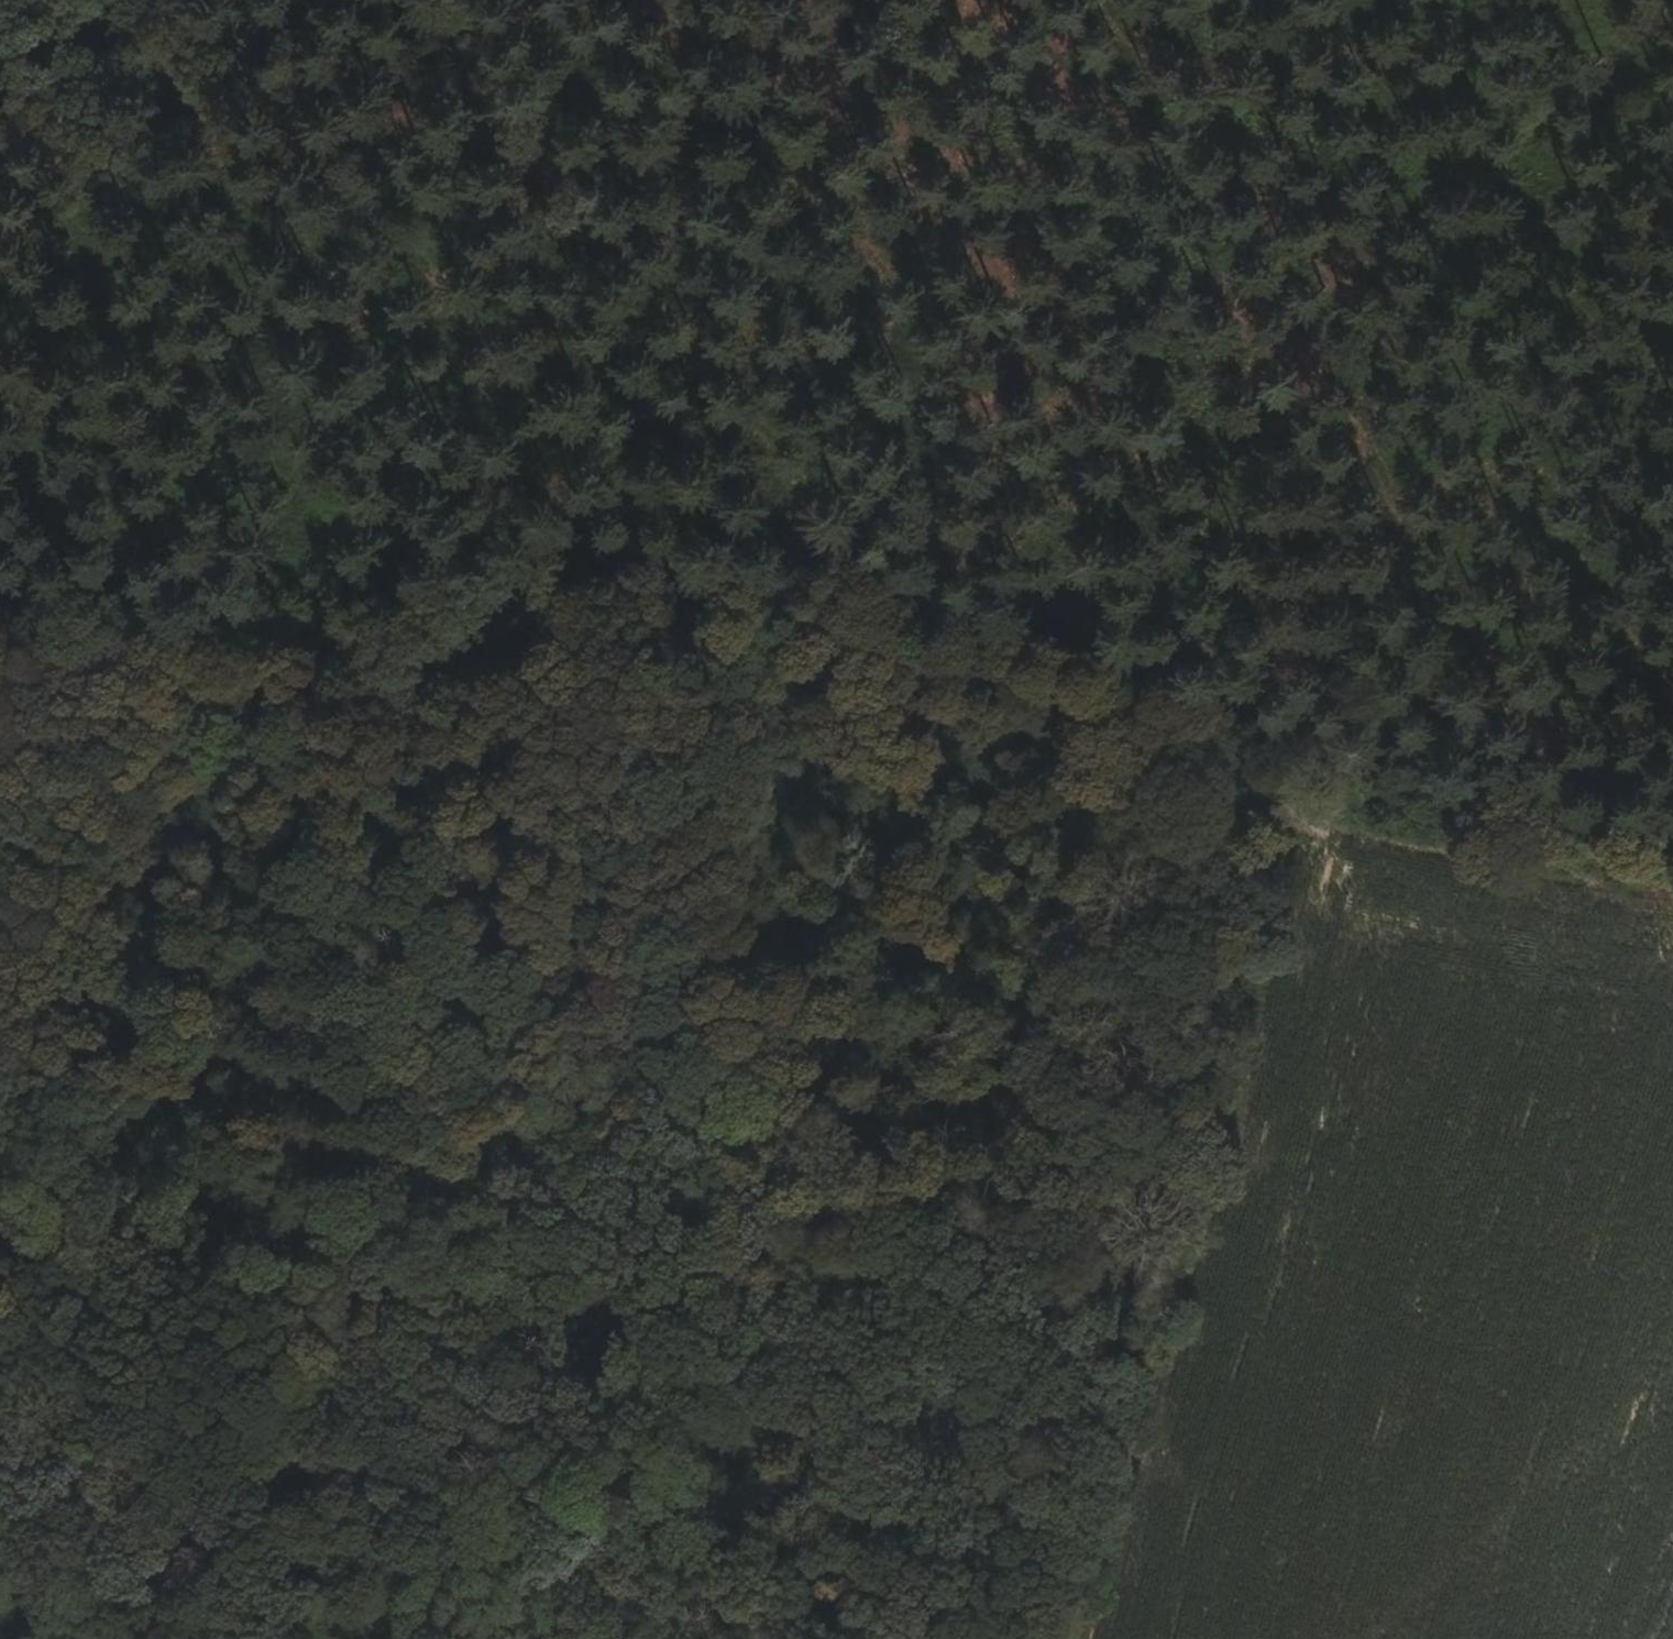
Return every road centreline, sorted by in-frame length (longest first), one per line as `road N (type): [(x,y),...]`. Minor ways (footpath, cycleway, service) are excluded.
road 1 (track): [(1342,790),(1189,745),(1023,655),(829,596),(741,581),(0,618)]
road 2 (track): [(0,109),(137,0)]

